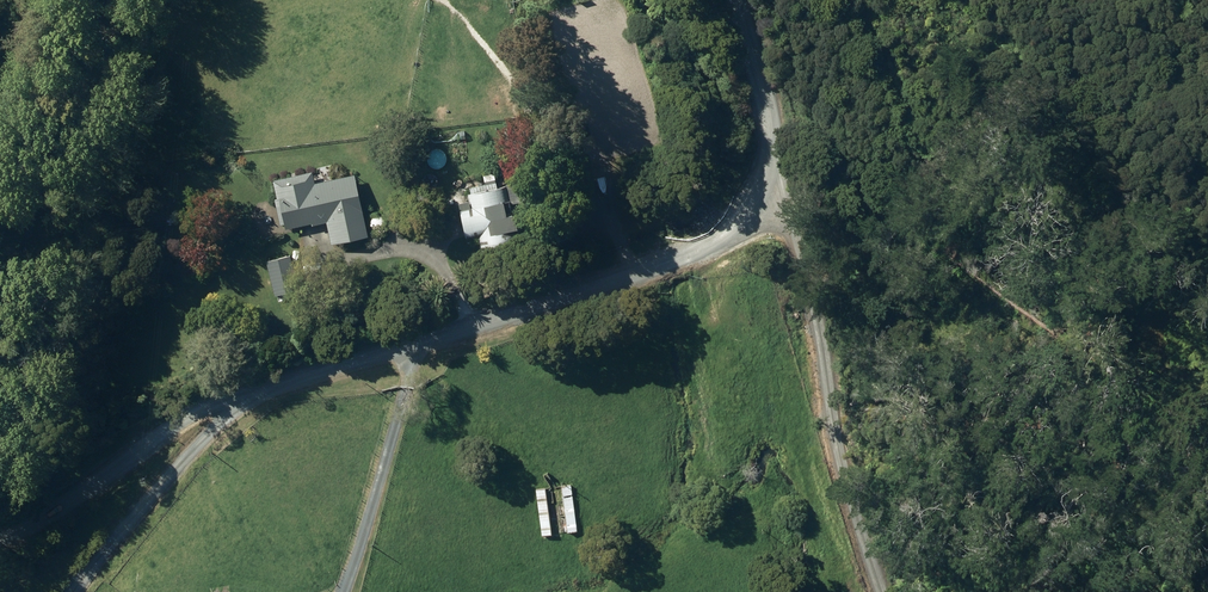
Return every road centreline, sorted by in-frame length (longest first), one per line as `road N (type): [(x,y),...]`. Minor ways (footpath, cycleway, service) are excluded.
road 1 (unclassified): [(210,405),(495,313),(670,244),(722,216),(762,161)]
road 2 (unclassified): [(885,591),(866,552),(824,289),(762,161)]
road 3 (unclassified): [(0,527),(210,405)]
road 4 (unclassified): [(74,591),(109,533),(210,405)]
road 5 (unclassified): [(762,161),(767,88),(749,0)]

